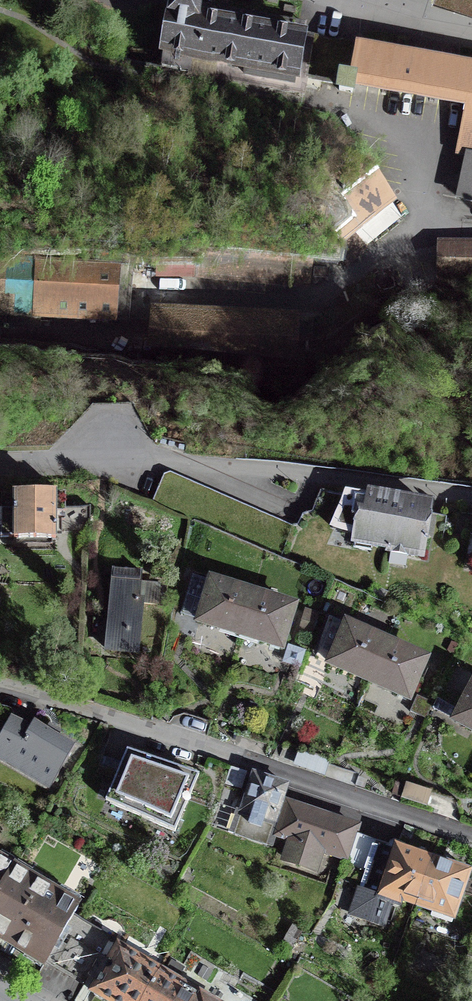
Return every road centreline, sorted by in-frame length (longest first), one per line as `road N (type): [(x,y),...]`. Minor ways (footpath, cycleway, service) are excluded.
road 1 (residential): [(0,687),(238,753),(471,841)]
road 2 (residential): [(0,463),(170,463),(471,496)]

